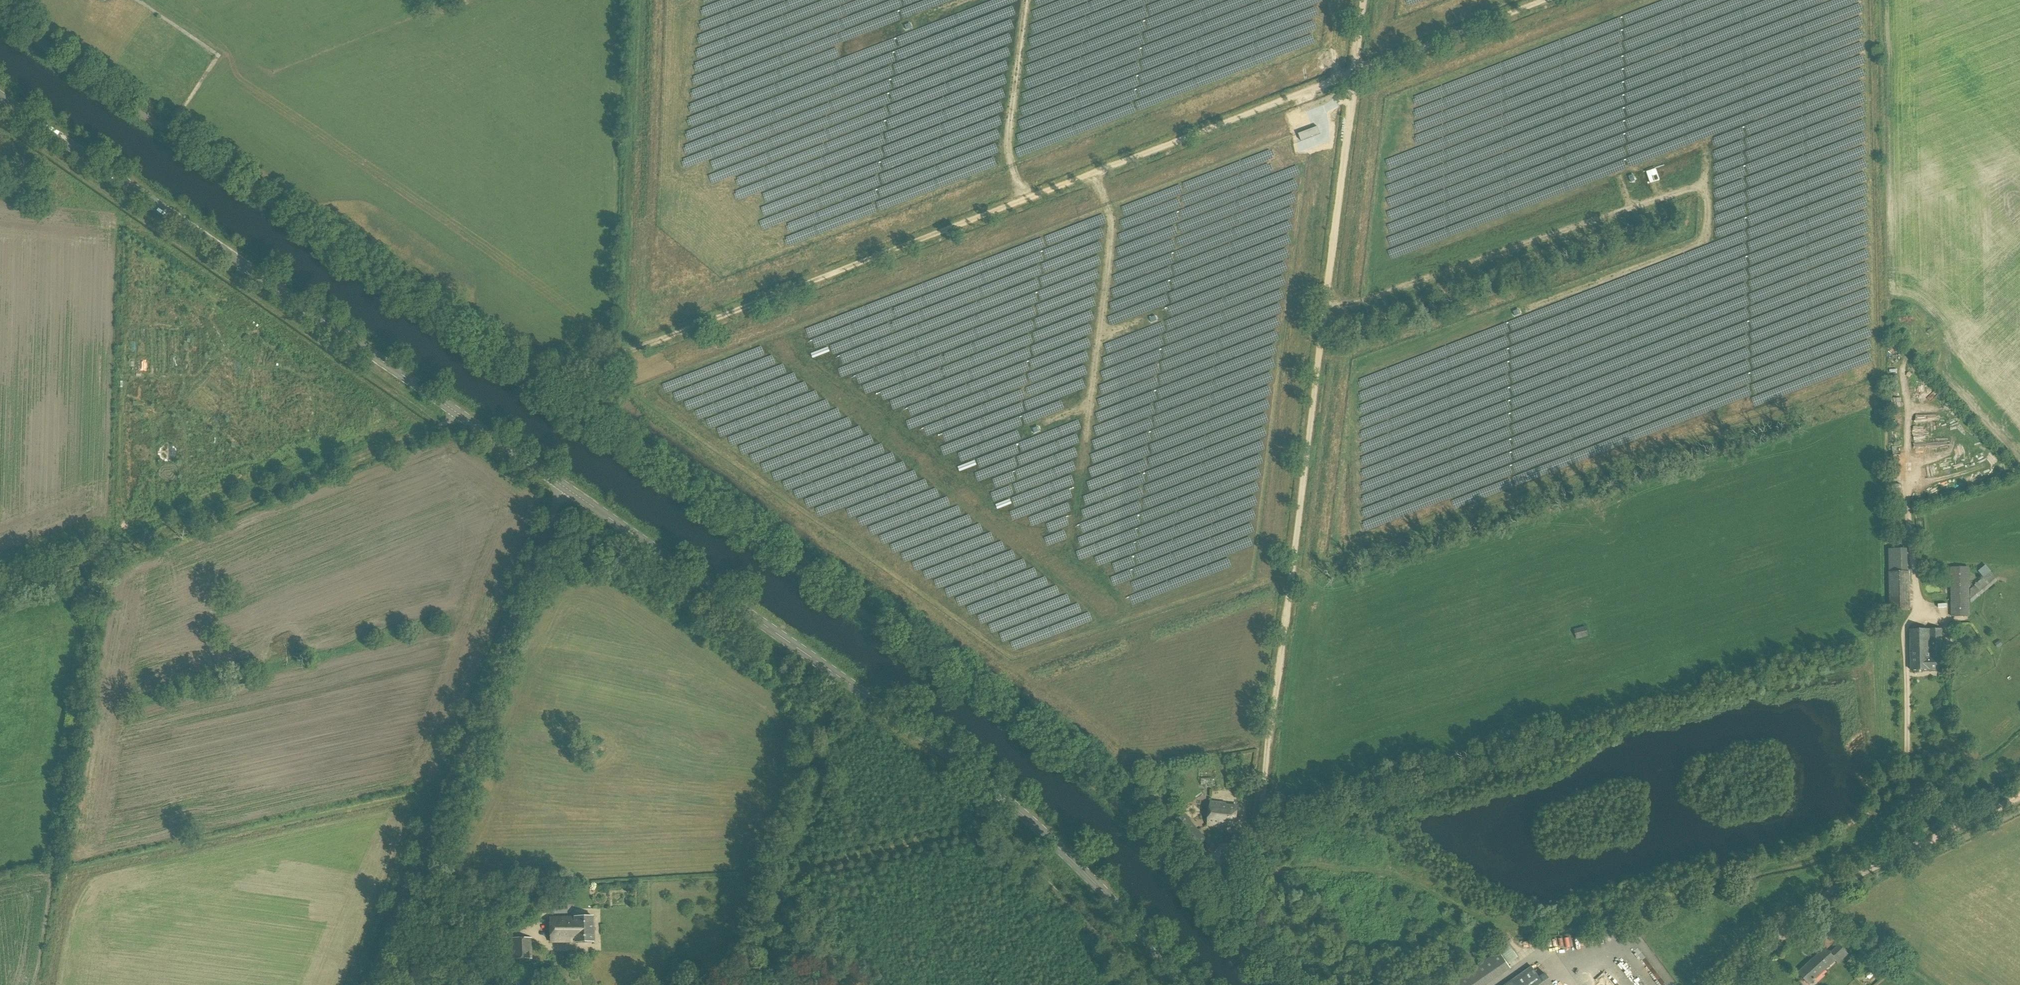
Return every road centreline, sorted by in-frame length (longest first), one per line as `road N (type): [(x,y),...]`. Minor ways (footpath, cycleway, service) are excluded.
road 1 (unclassified): [(1265,984),(1242,952),(1352,76)]
road 2 (unclassified): [(1352,76),(695,328),(530,383)]
road 3 (secondary): [(1186,984),(1076,862),(991,787),(562,486)]
road 4 (secondary): [(562,486),(0,99)]
road 5 (unclassified): [(530,383),(0,19)]
road 6 (unclassified): [(373,984),(562,486)]
road 7 (track): [(461,416),(79,564)]
road 8 (track): [(636,0),(620,354)]
road 9 (unclassified): [(1723,984),(1824,896),(1908,851)]
road 10 (unclassified): [(1352,76),(1548,0)]
road 11 (track): [(2019,796),(1908,851)]

